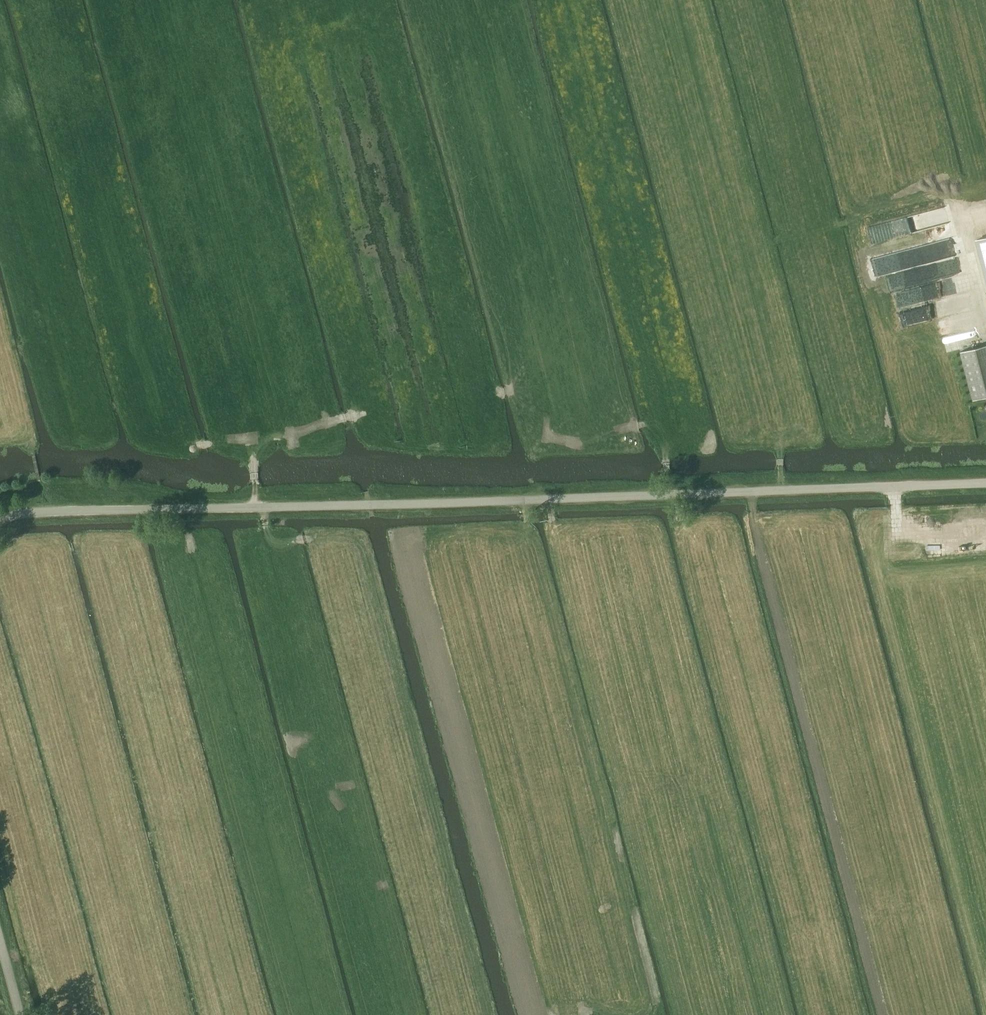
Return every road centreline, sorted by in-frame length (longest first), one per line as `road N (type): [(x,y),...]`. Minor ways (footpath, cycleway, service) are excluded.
road 1 (unclassified): [(985,482),(31,512),(0,520)]

